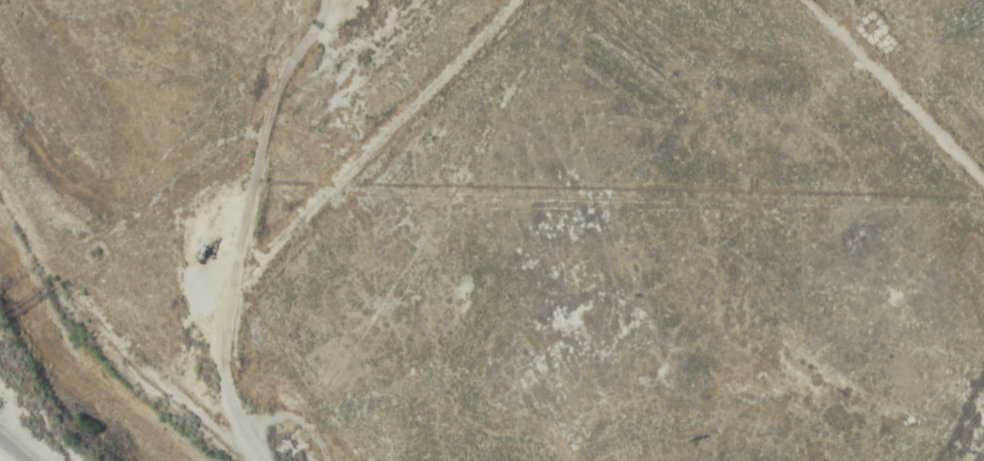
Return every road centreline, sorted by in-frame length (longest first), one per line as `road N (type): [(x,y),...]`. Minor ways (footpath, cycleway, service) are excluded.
road 1 (track): [(316,460),(266,357),(274,245),(529,0)]
road 2 (track): [(810,0),(983,182)]

